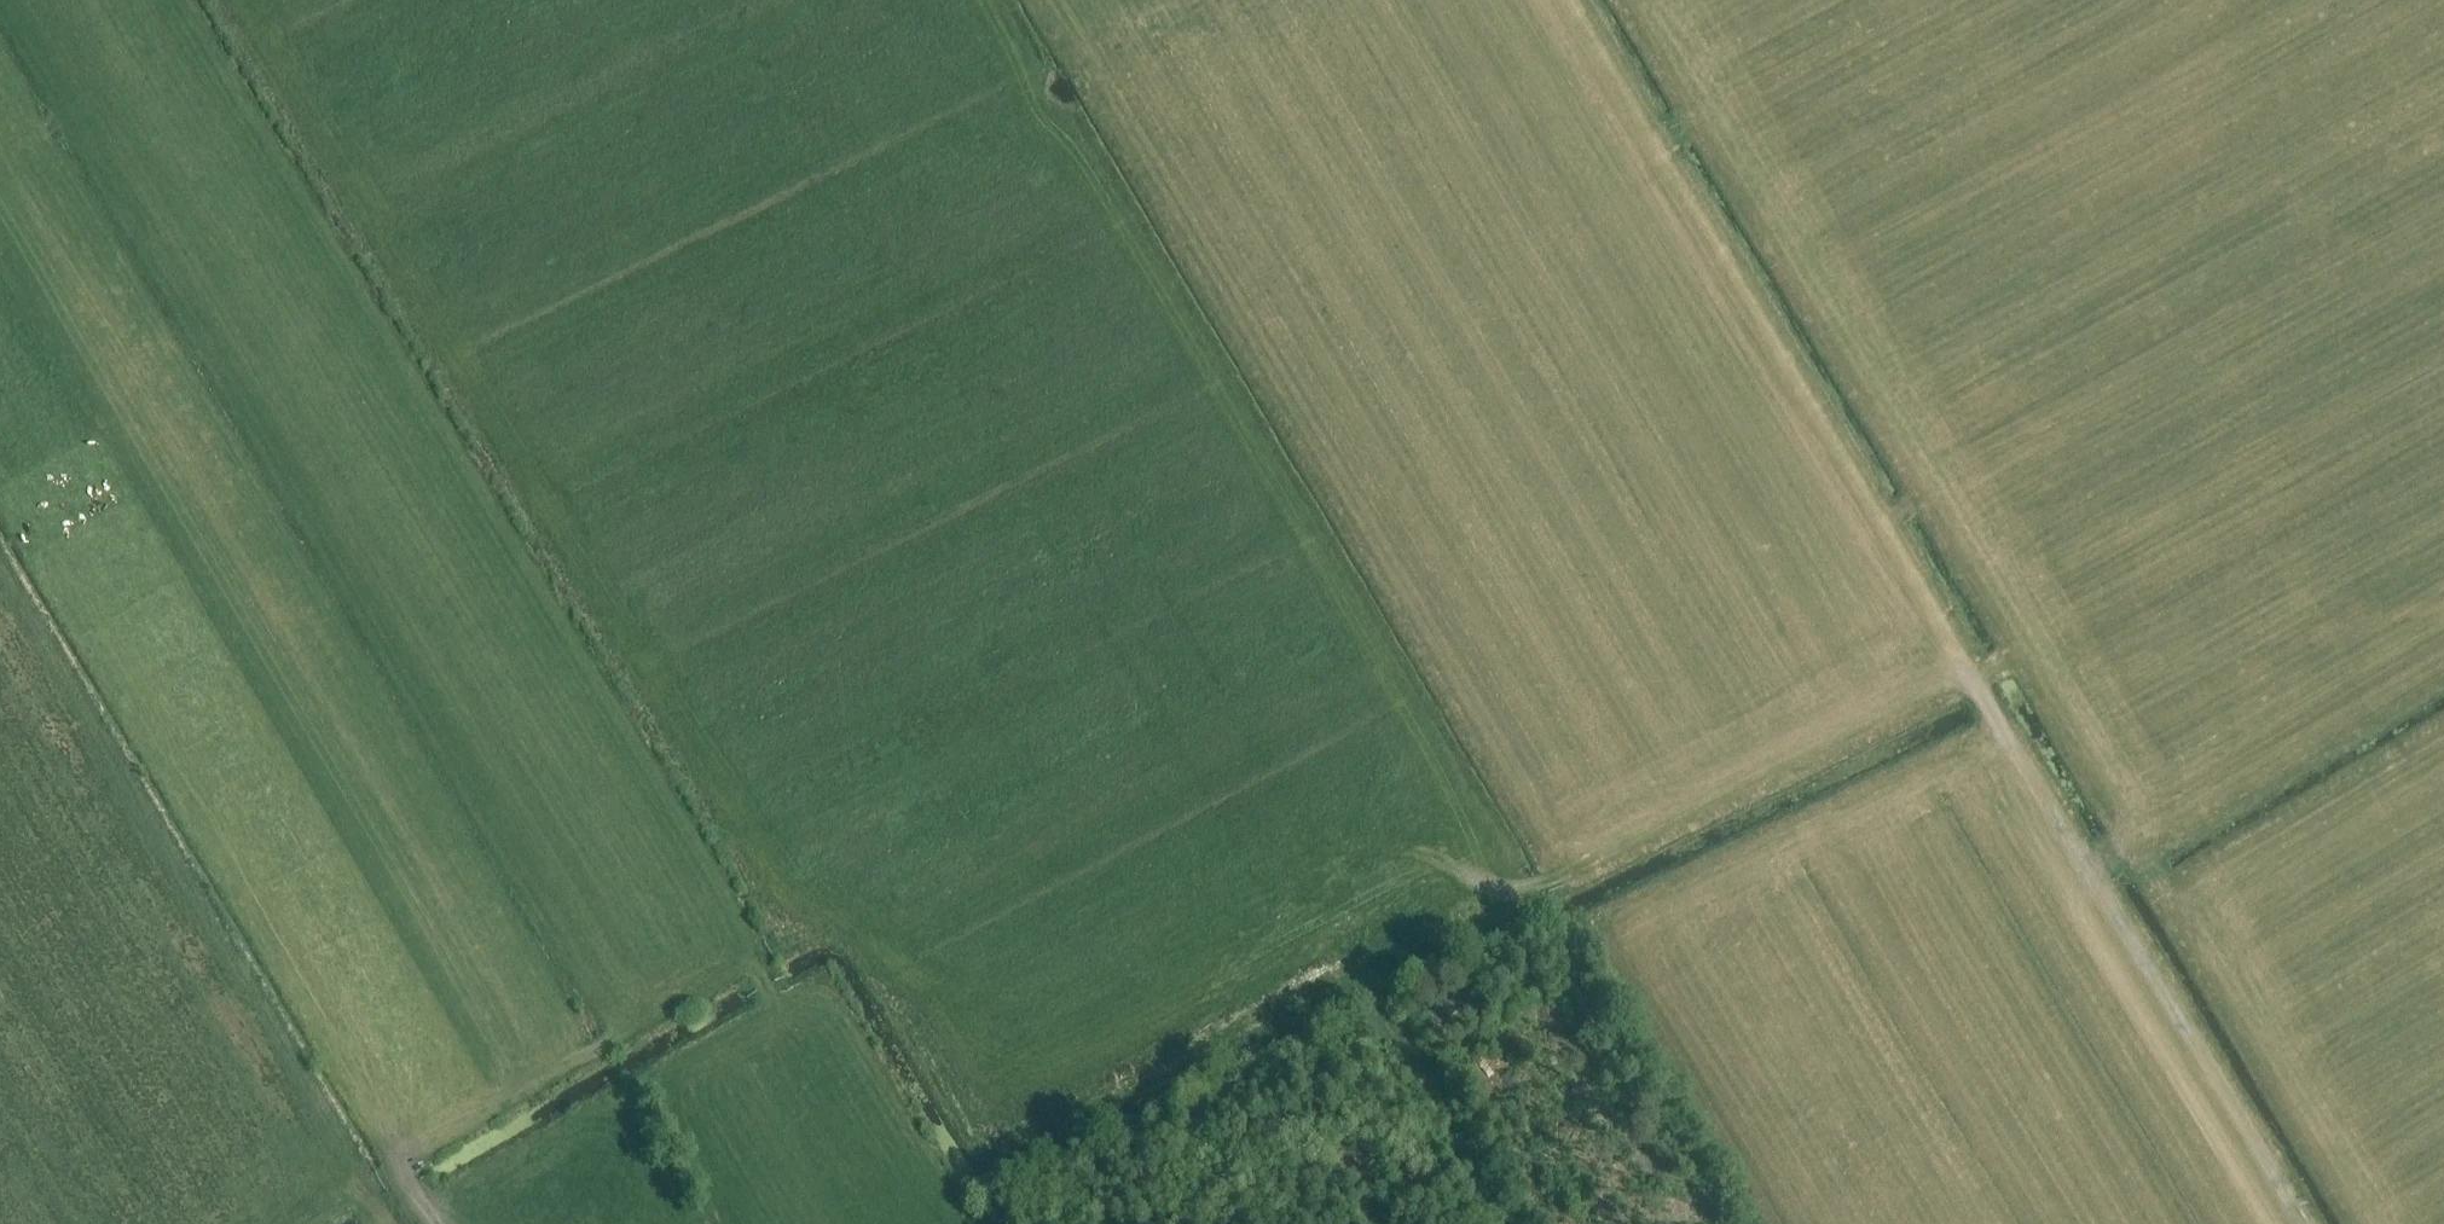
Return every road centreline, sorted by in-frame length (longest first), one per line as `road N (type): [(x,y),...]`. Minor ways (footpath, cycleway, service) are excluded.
road 1 (track): [(2309,1223),(1575,0)]
road 2 (track): [(1502,1223),(1360,988)]

